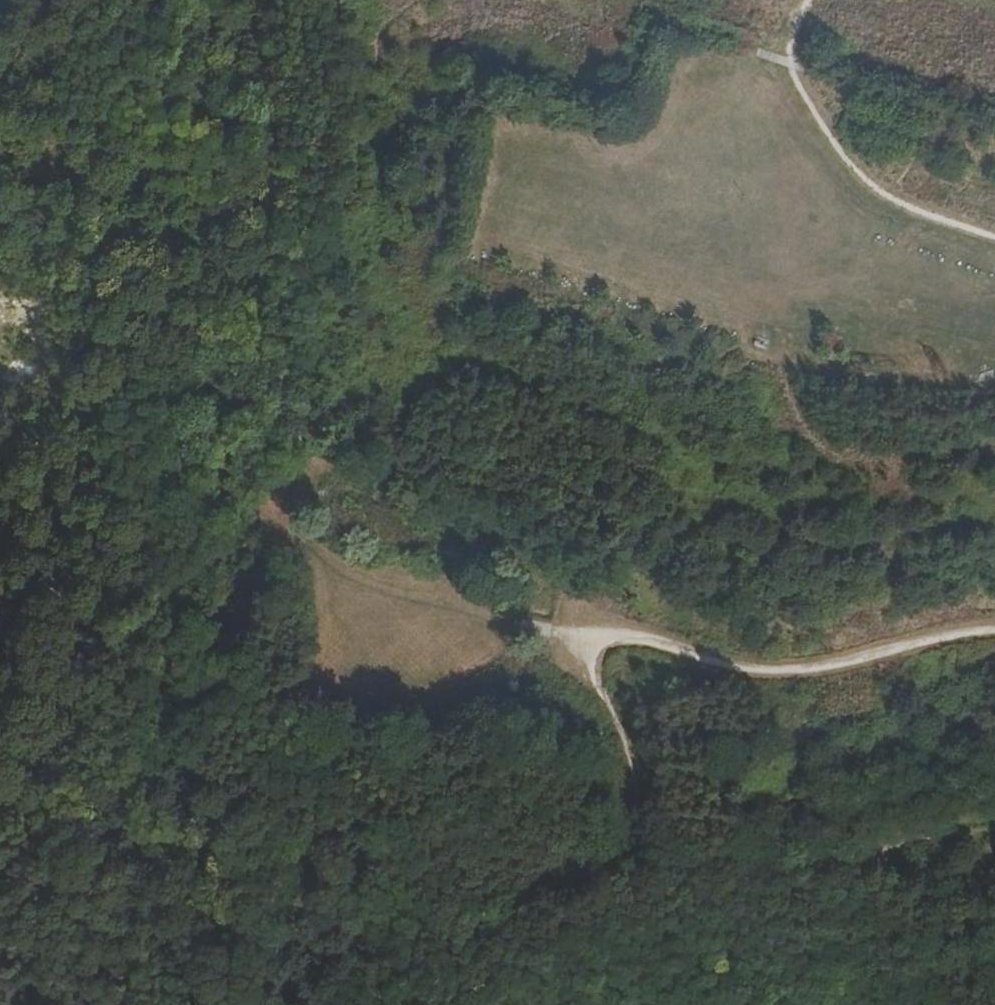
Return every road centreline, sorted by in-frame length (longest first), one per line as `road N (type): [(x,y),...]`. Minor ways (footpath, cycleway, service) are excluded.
road 1 (track): [(994,829),(807,860),(700,860),(657,848),(636,816),(632,761),(584,650),(589,638),(607,632),(775,671),(994,632)]
road 2 (track): [(994,237),(873,187),(826,131),(794,64)]

